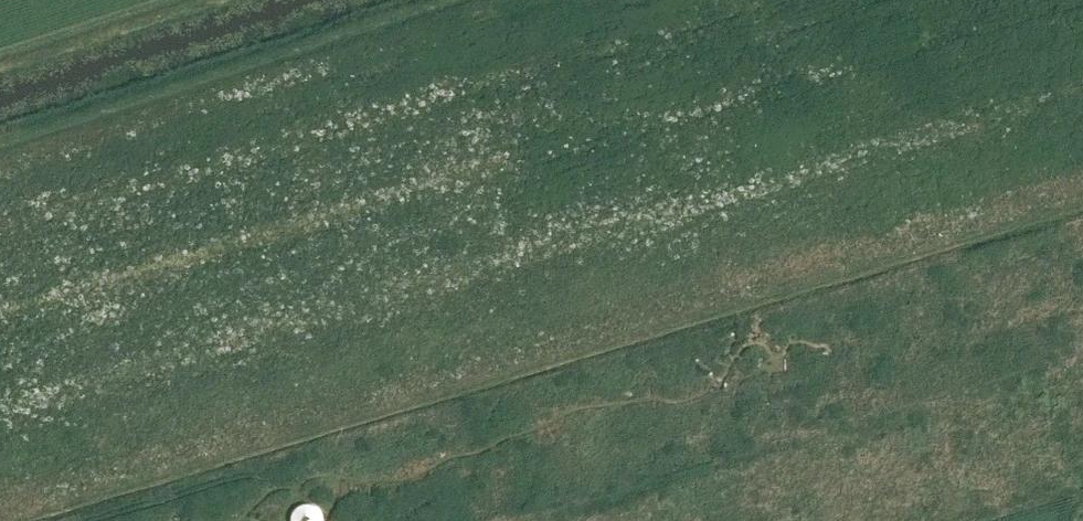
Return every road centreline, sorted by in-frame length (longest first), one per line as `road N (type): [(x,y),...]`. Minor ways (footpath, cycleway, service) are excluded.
road 1 (track): [(0,138),(442,0)]

